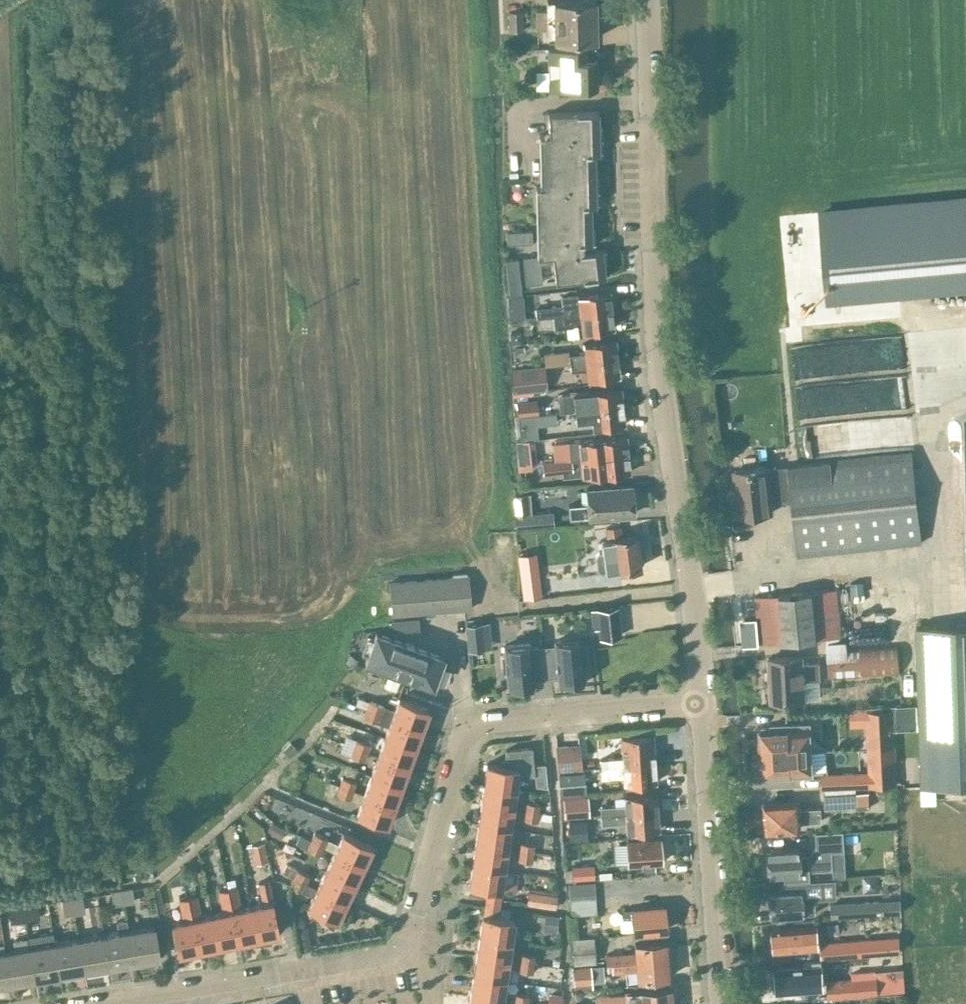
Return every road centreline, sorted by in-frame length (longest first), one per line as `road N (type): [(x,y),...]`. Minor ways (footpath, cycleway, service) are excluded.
road 1 (tertiary): [(699,701),(662,378),(646,0)]
road 2 (residential): [(471,723),(405,948),(123,1003)]
road 3 (tertiary): [(722,1003),(699,701)]
road 4 (residential): [(471,723),(699,701)]
road 5 (track): [(936,562),(928,416),(965,398)]

